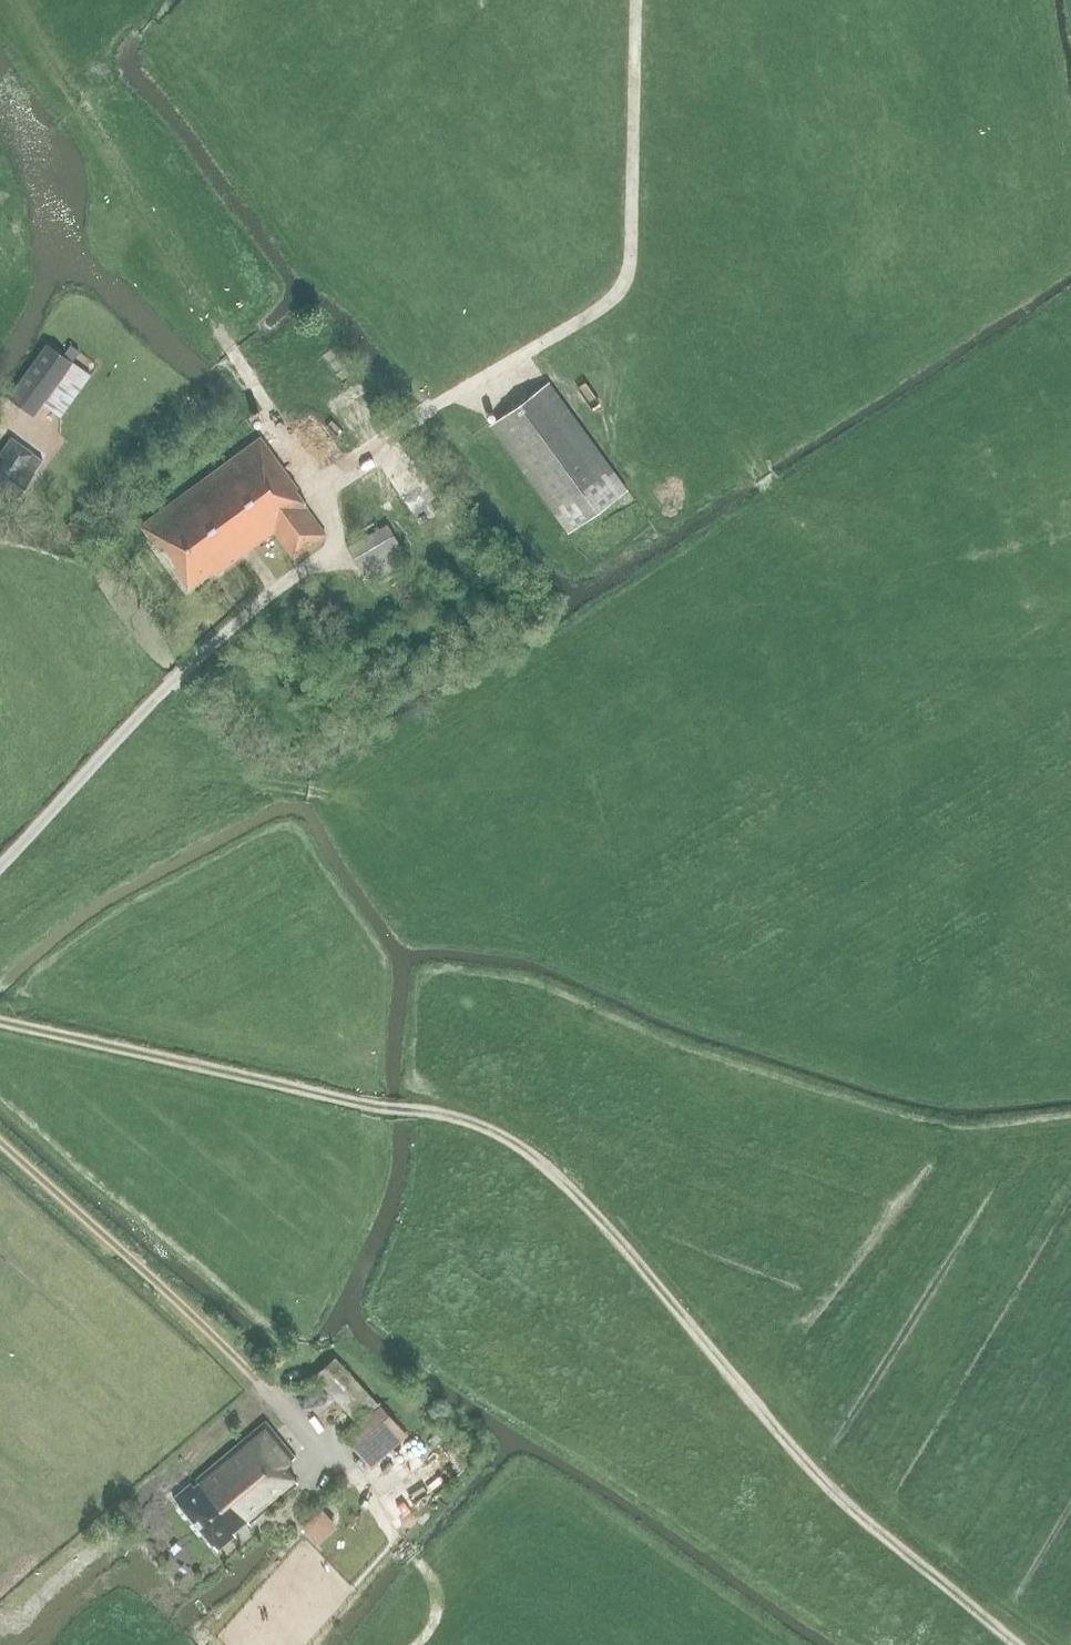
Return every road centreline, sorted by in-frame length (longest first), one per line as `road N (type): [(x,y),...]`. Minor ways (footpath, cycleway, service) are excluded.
road 1 (track): [(0,1021),(362,1103),(442,1113),(514,1143),(592,1210),(841,1499),(1018,1644)]
road 2 (track): [(315,485),(619,290),(632,235),(635,0)]
road 3 (track): [(293,449),(220,328)]

